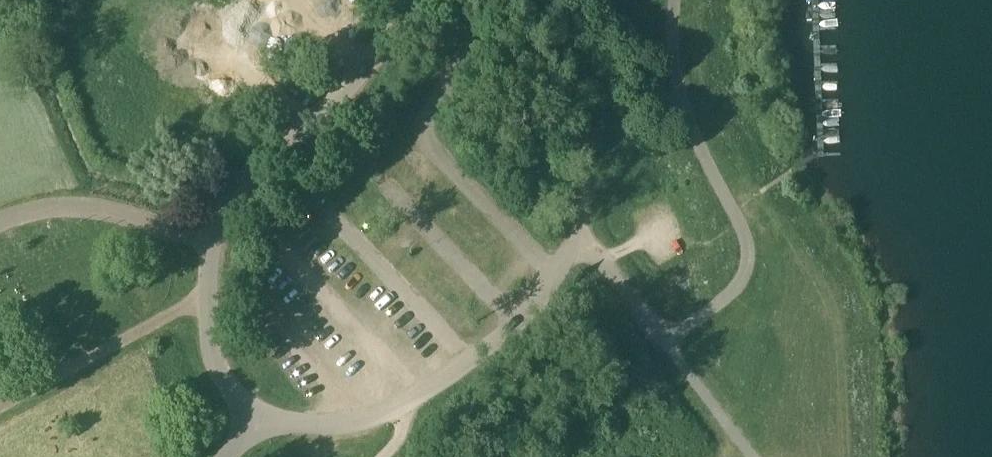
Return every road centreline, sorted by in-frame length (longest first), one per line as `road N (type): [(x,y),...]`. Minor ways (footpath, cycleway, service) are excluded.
road 1 (residential): [(255,414),(352,424),(411,407),(519,323),(554,281),(579,237),(584,183),(577,124),(558,55),(518,0)]
road 2 (unclassified): [(255,414),(237,402),(214,346),(212,240),(248,173),(363,67),(406,0)]

